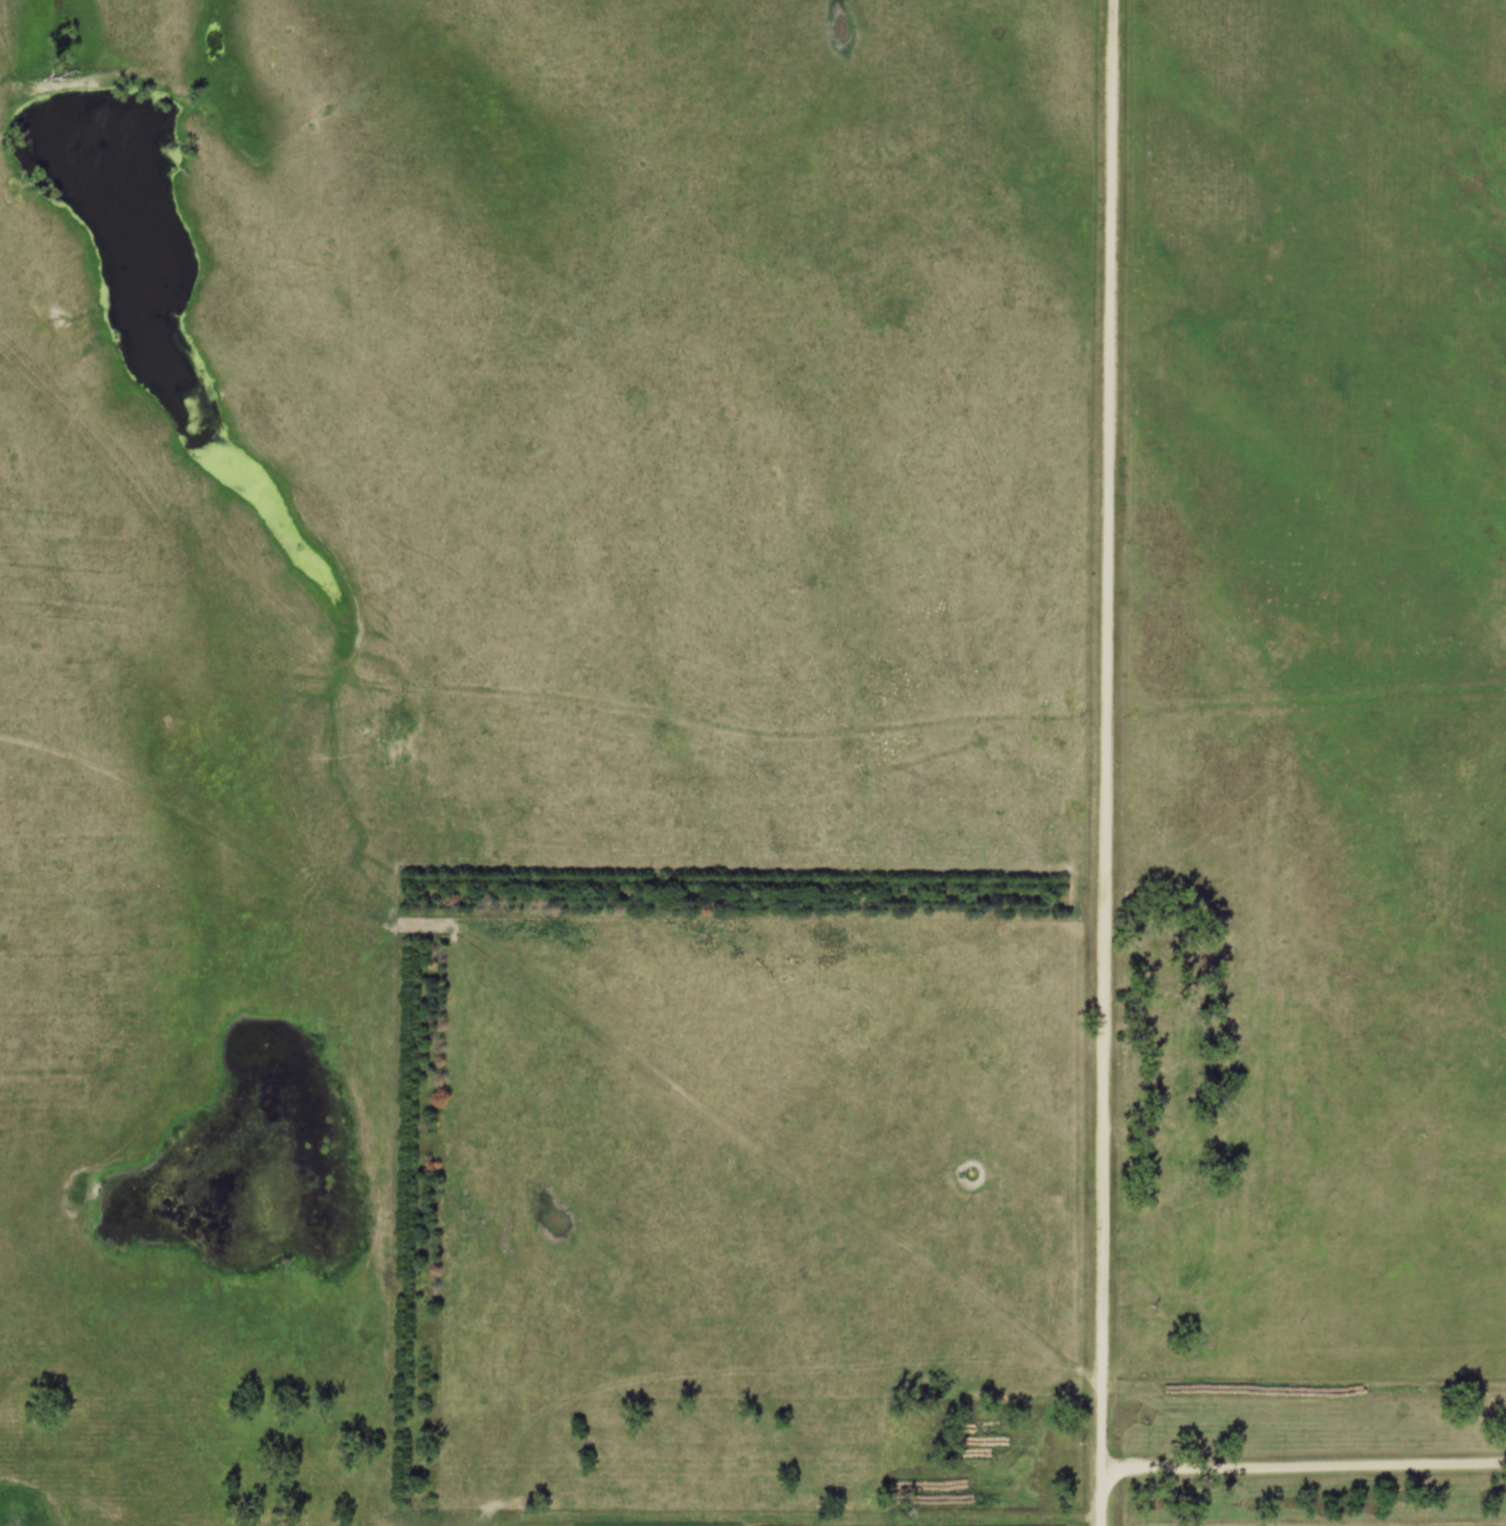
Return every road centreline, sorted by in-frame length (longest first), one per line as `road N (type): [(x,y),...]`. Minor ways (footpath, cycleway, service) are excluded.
road 1 (tertiary): [(1102,1525),(1111,0)]
road 2 (residential): [(1505,1467),(1102,1473)]

